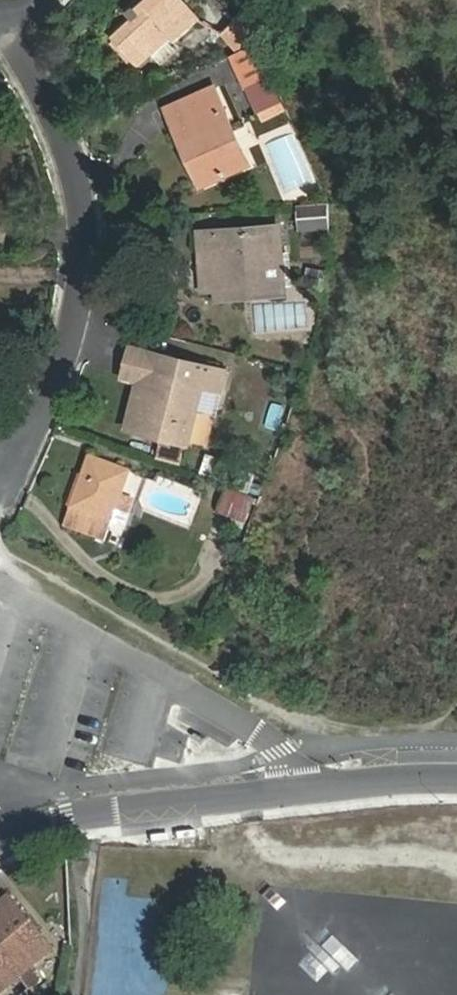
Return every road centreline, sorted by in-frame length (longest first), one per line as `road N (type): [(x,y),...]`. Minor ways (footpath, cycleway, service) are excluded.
road 1 (residential): [(0,450),(43,412),(72,337),(82,269),(72,167),(32,66),(10,36)]
road 2 (track): [(357,744),(0,535)]
road 3 (unclassified): [(295,788),(265,736),(0,585)]
road 4 (residential): [(295,788),(65,816),(0,841)]
road 5 (residential): [(456,775),(295,788)]

